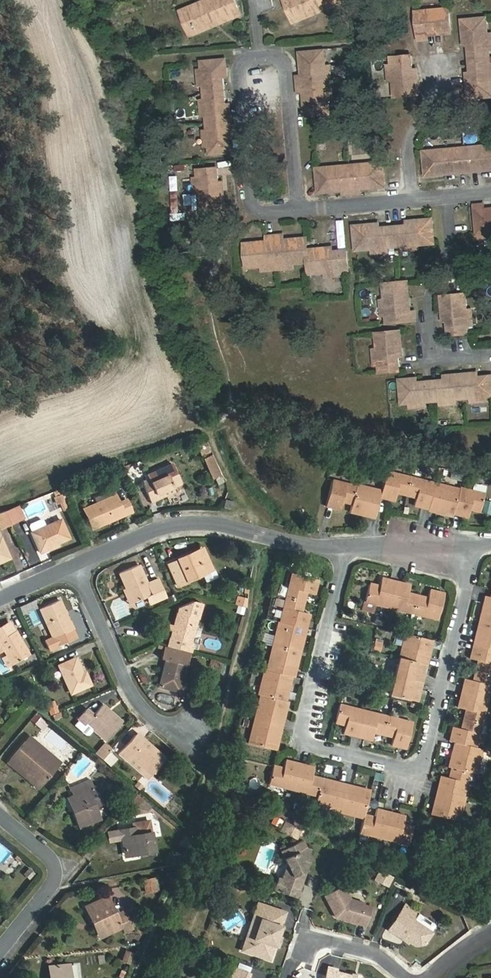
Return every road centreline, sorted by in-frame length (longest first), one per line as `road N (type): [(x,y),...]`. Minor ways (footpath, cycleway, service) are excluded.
road 1 (residential): [(356,548),(306,743),(420,774),(479,547)]
road 2 (residential): [(305,210),(293,58),(268,53),(248,55),(257,215)]
road 3 (residential): [(77,567),(162,530),(201,527),(282,544),(356,548)]
road 4 (residential): [(187,741),(150,716),(77,567)]
road 5 (residential): [(464,200),(462,259),(433,294),(434,352),(474,357)]
road 6 (residential): [(0,954),(68,867),(0,808)]
road 7 (residential): [(288,977),(303,940),(353,946),(405,977)]
road 8 (residential): [(417,202),(413,141),(454,99),(454,70)]
road 9 (residential): [(356,548),(479,547)]

